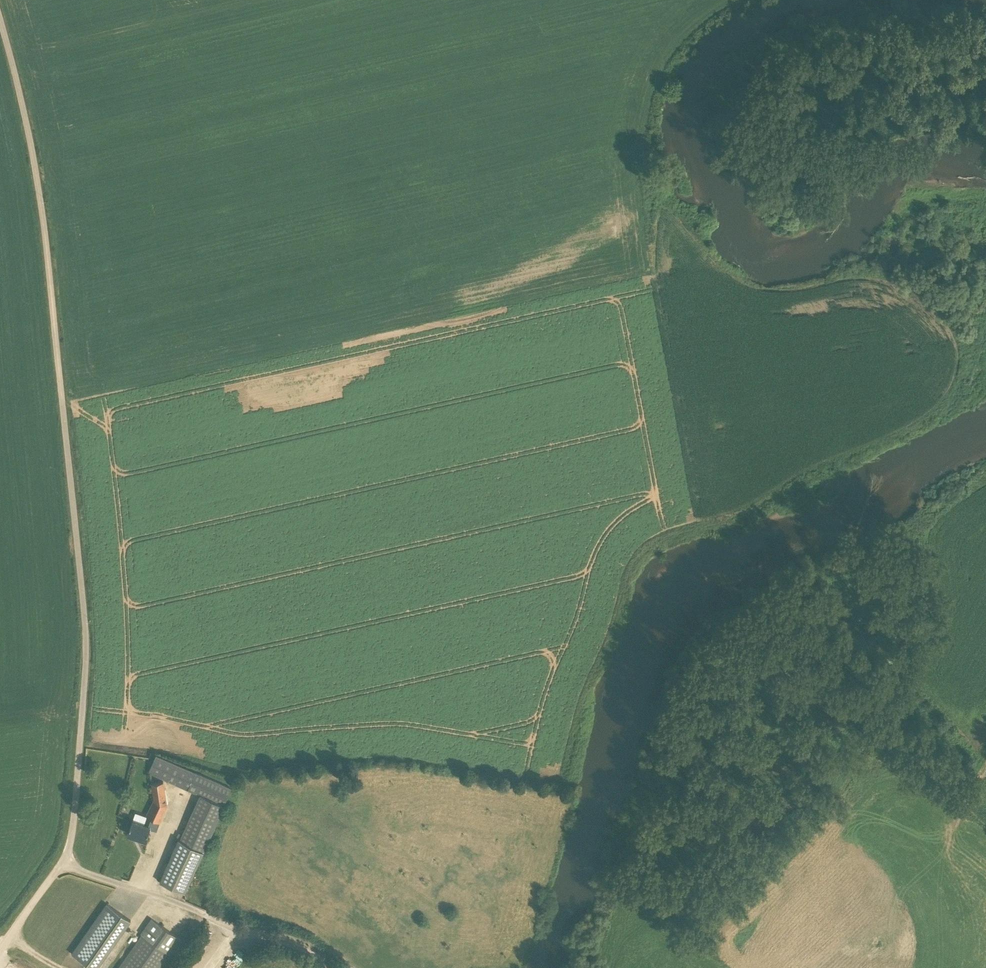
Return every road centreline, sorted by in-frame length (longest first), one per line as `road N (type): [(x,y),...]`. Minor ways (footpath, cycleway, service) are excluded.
road 1 (unclassified): [(64,861),(78,812),(87,657),(63,369),(30,139),(0,19)]
road 2 (unclassified): [(64,861),(310,948),(332,967)]

